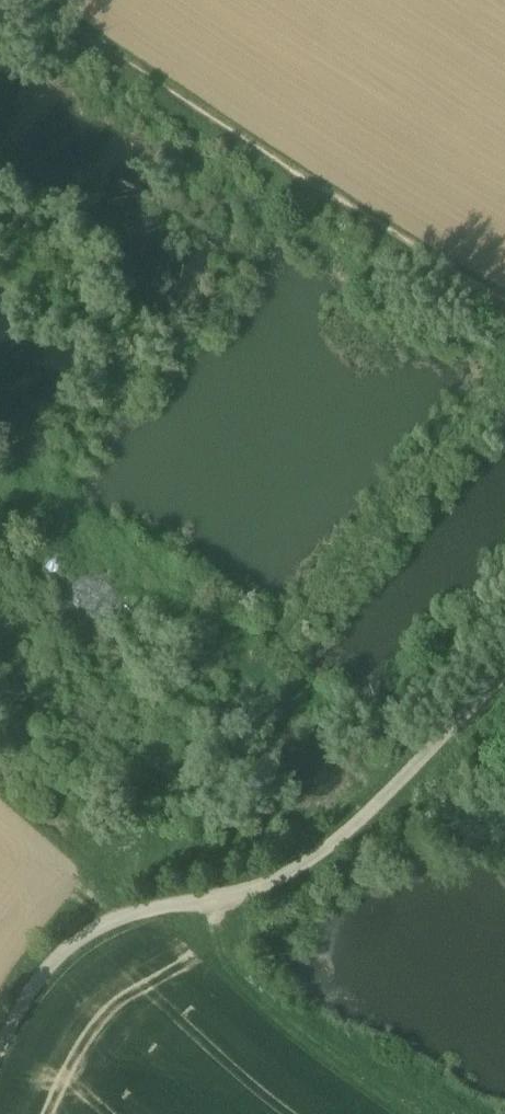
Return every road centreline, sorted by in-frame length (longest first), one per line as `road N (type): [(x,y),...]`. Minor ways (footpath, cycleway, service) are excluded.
road 1 (unclassified): [(0,1047),(58,957),(118,919),(264,886),(309,860),(391,793),(504,678)]
road 2 (track): [(504,297),(36,0)]

